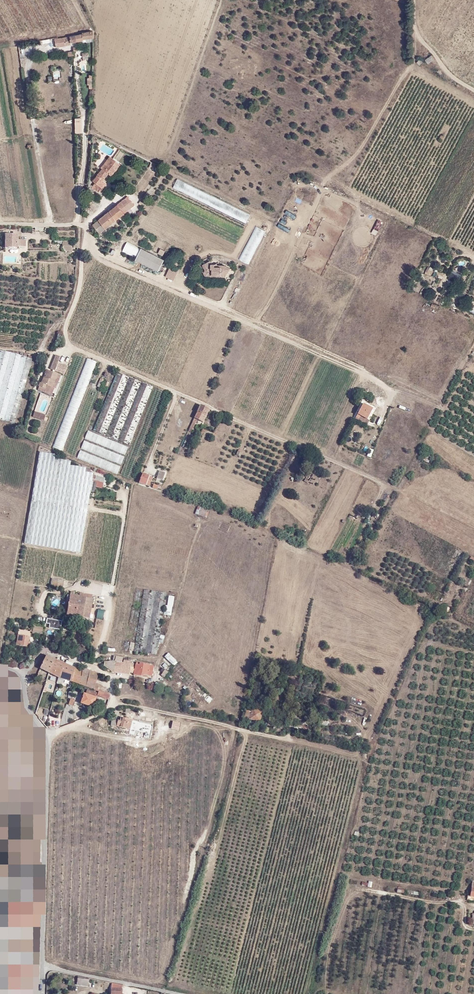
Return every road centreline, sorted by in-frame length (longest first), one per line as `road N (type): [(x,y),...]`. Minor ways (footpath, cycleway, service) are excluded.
road 1 (residential): [(0,667),(21,674),(48,738),(42,965)]
road 2 (unclassified): [(180,993),(42,965)]

